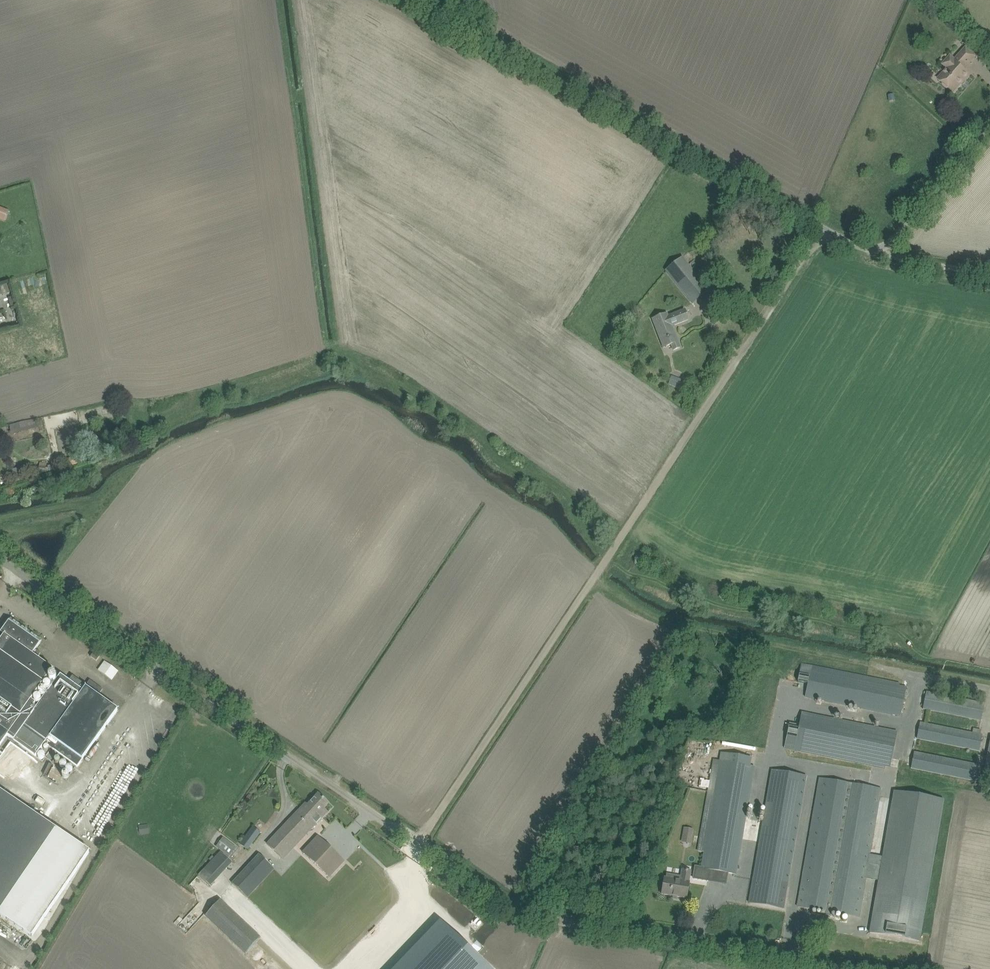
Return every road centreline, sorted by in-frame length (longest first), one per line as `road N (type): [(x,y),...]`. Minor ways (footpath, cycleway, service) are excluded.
road 1 (unclassified): [(832,968),(593,934),(505,908),(0,567)]
road 2 (track): [(415,851),(827,229)]
road 3 (unclassified): [(408,0),(865,249),(890,245),(989,127)]

